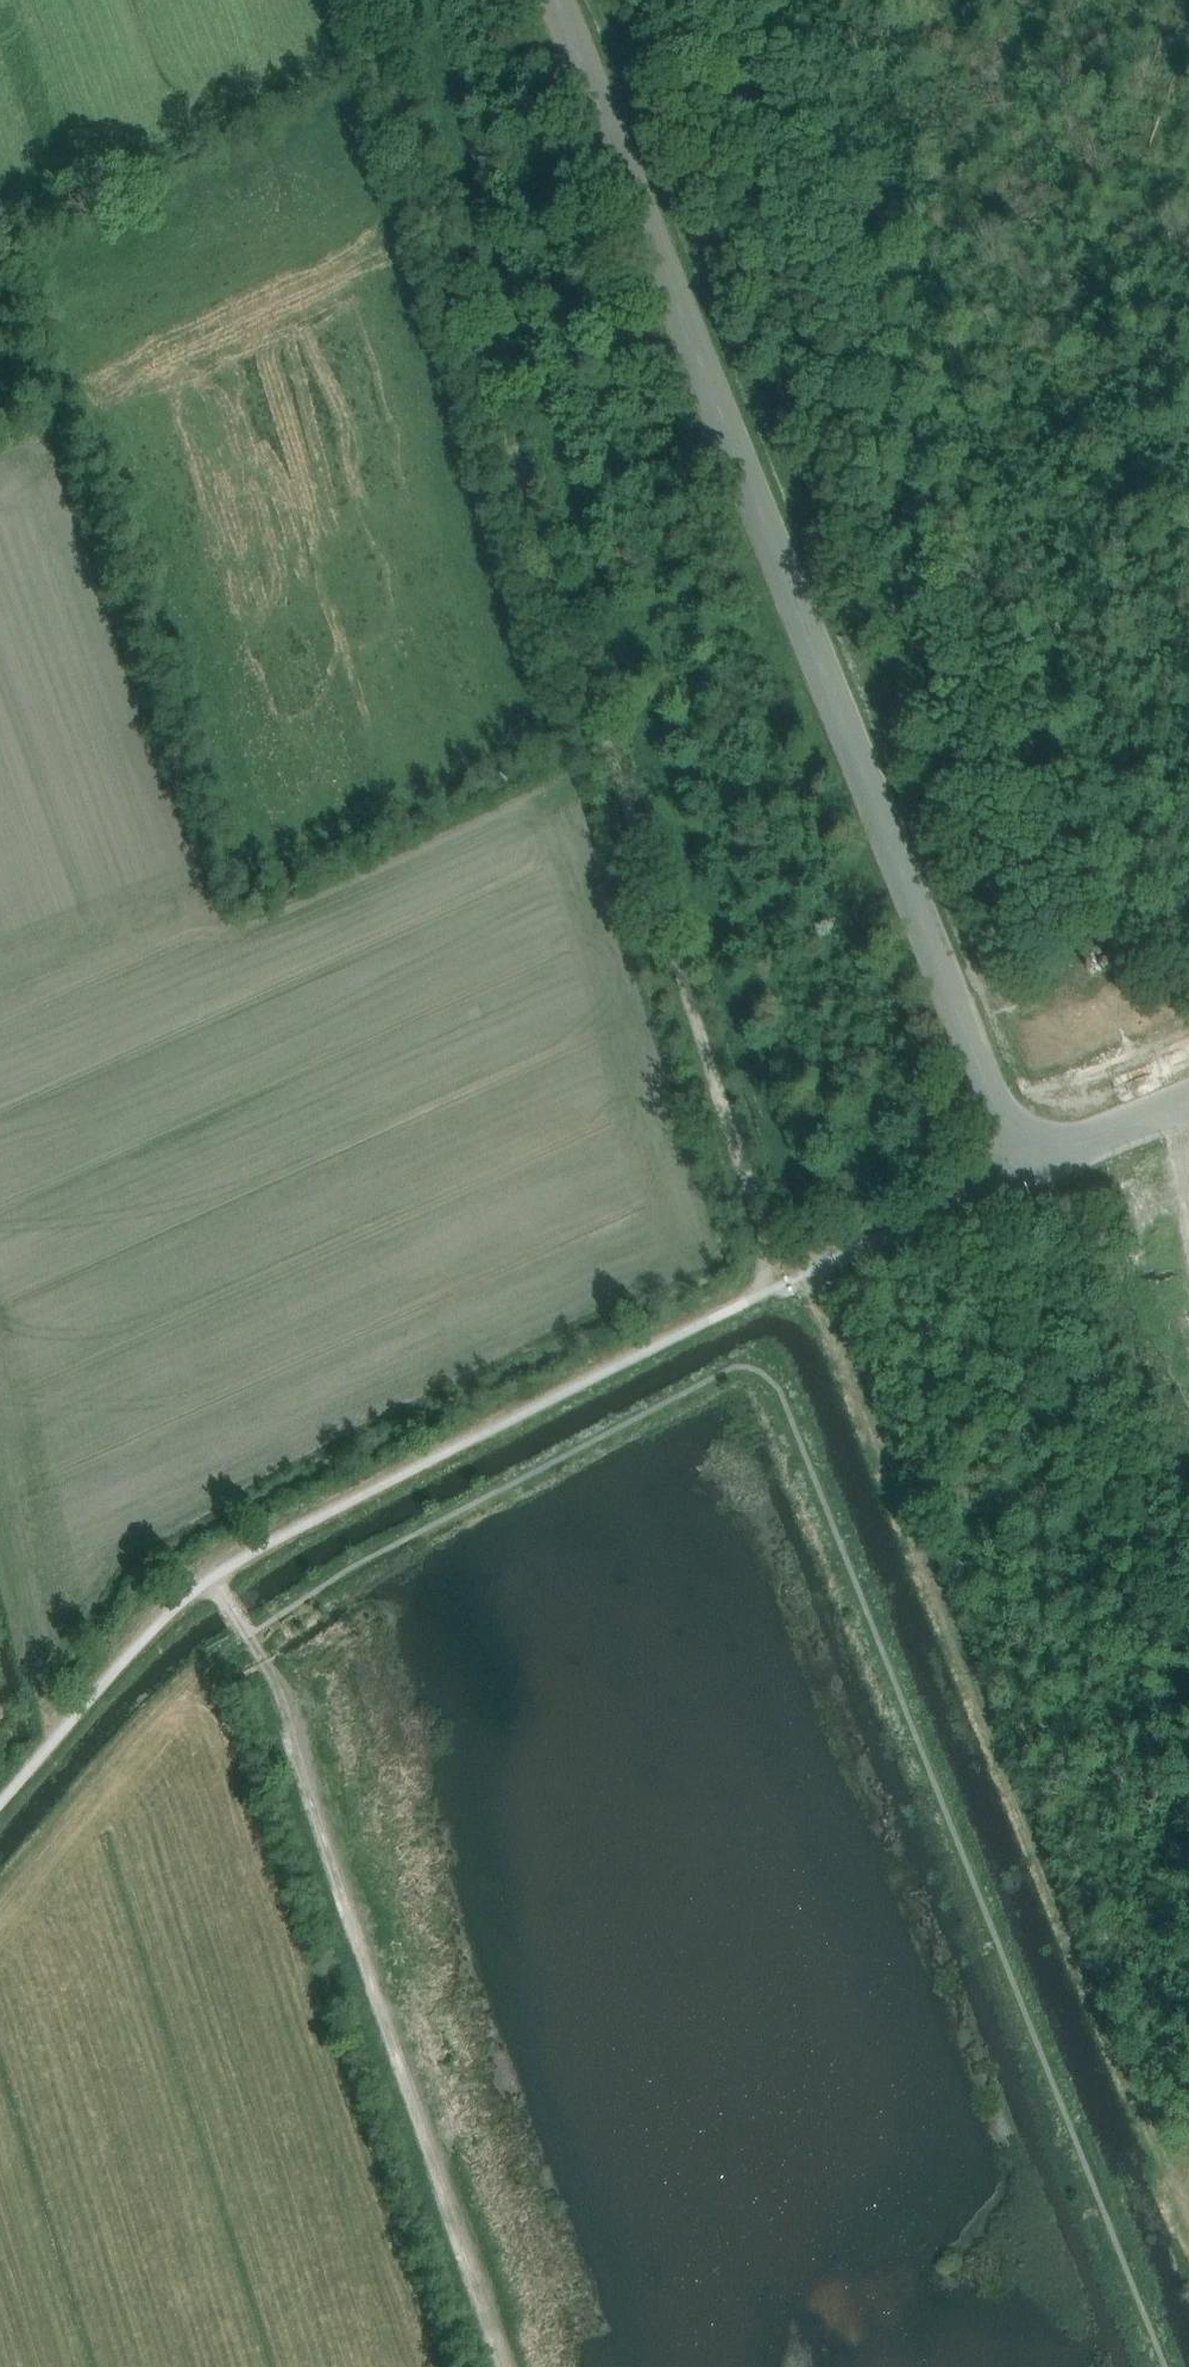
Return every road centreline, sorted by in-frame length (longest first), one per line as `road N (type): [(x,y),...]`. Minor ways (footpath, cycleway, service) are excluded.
road 1 (track): [(373,0),(794,1279)]
road 2 (unclassified): [(1037,1141),(992,1087),(560,0)]
road 3 (track): [(247,1632),(266,1661),(504,2366)]
road 4 (unclassified): [(808,1272),(1014,1178),(1037,1141)]
road 5 (unclassified): [(1037,1141),(1079,1145),(1188,1106)]

